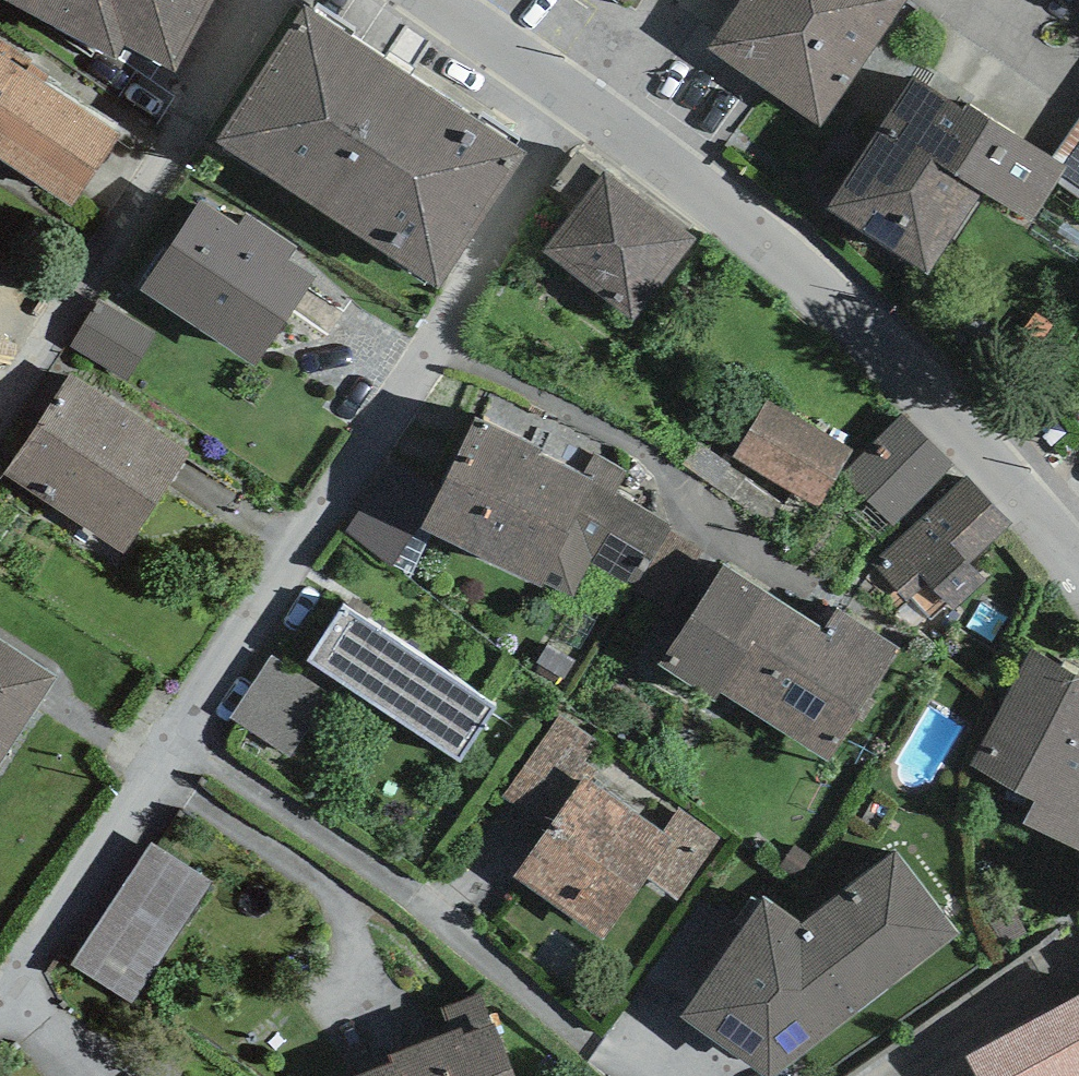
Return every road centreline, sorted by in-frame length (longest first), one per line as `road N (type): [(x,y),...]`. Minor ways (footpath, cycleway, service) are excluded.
road 1 (residential): [(590,102),(0,1004)]
road 2 (residential): [(590,102),(814,280),(1078,543)]
road 3 (residential): [(265,0),(0,395)]
road 4 (residential): [(442,0),(590,102)]

